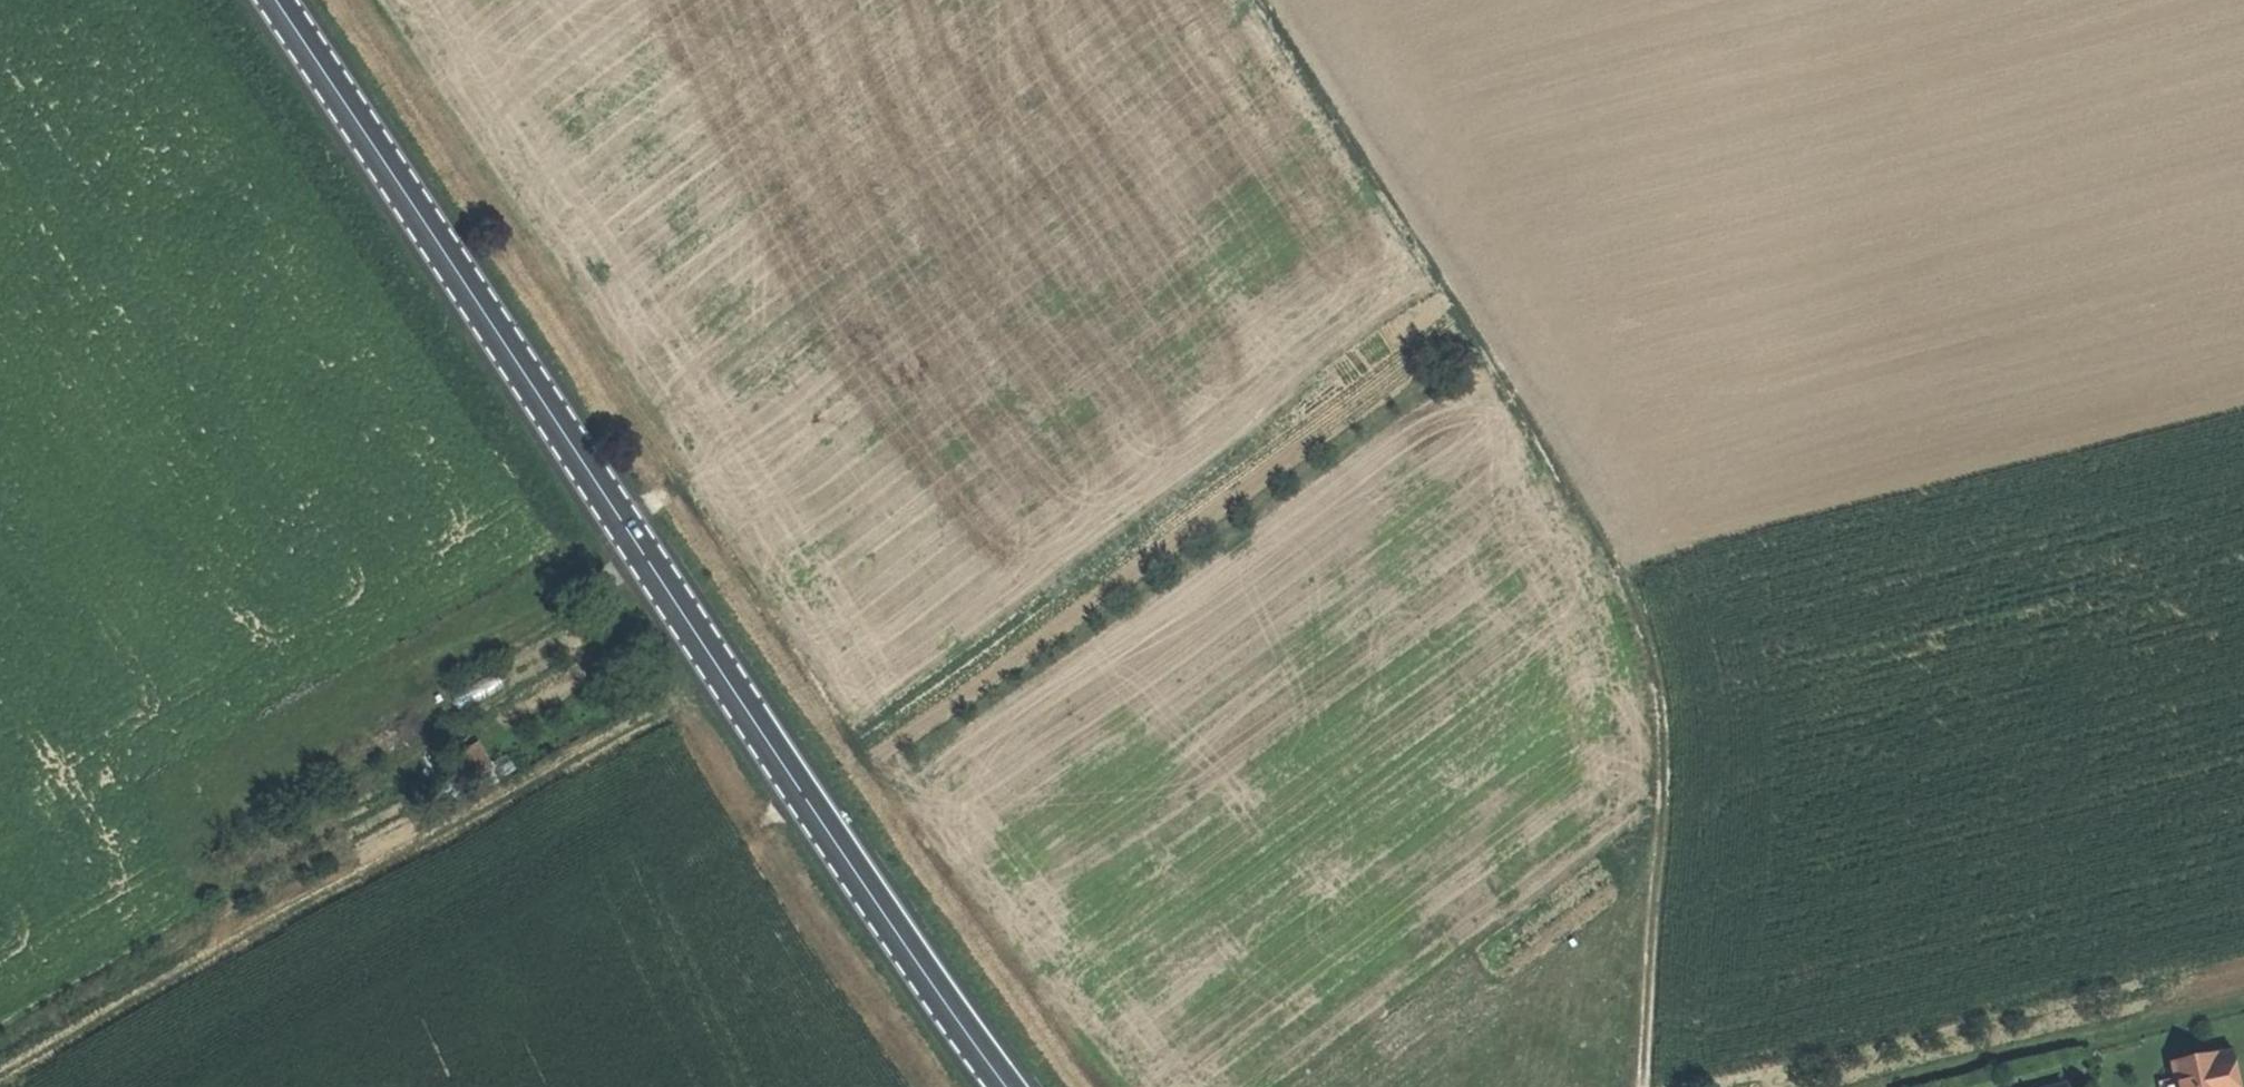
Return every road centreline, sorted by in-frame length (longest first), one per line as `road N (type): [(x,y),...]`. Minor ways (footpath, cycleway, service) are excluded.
road 1 (secondary): [(1010,1086),(900,942),(276,0)]
road 2 (track): [(1644,1086),(1663,784),(1658,694),(1644,632),(1617,561),(1252,0)]
road 3 (track): [(800,791),(270,1086)]
road 4 (track): [(2243,990),(1883,1086)]

